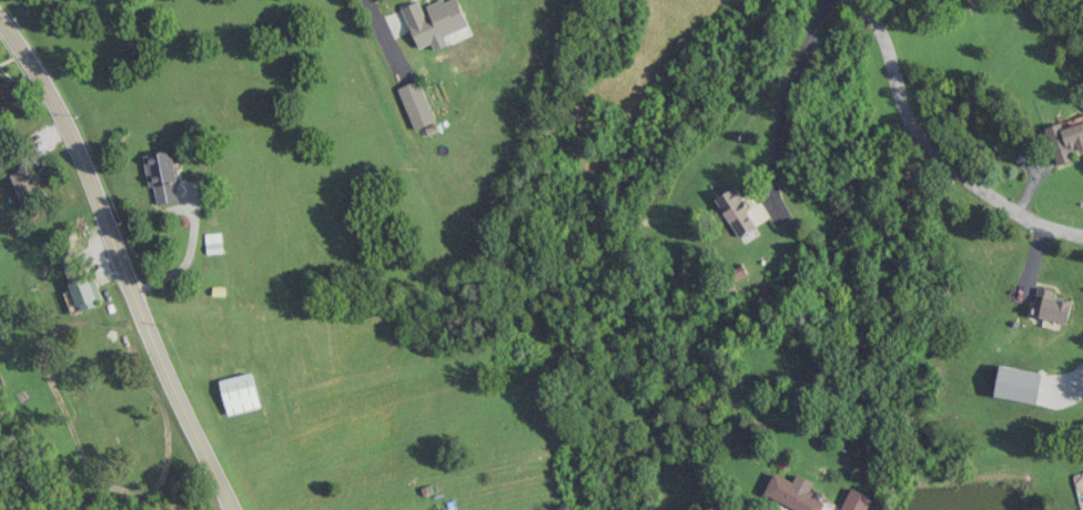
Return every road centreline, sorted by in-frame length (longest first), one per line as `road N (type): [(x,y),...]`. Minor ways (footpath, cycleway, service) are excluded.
road 1 (tertiary): [(231,509),(58,111),(0,24)]
road 2 (residential): [(851,0),(873,21),(907,119),(933,157),(994,204),(1082,240)]

